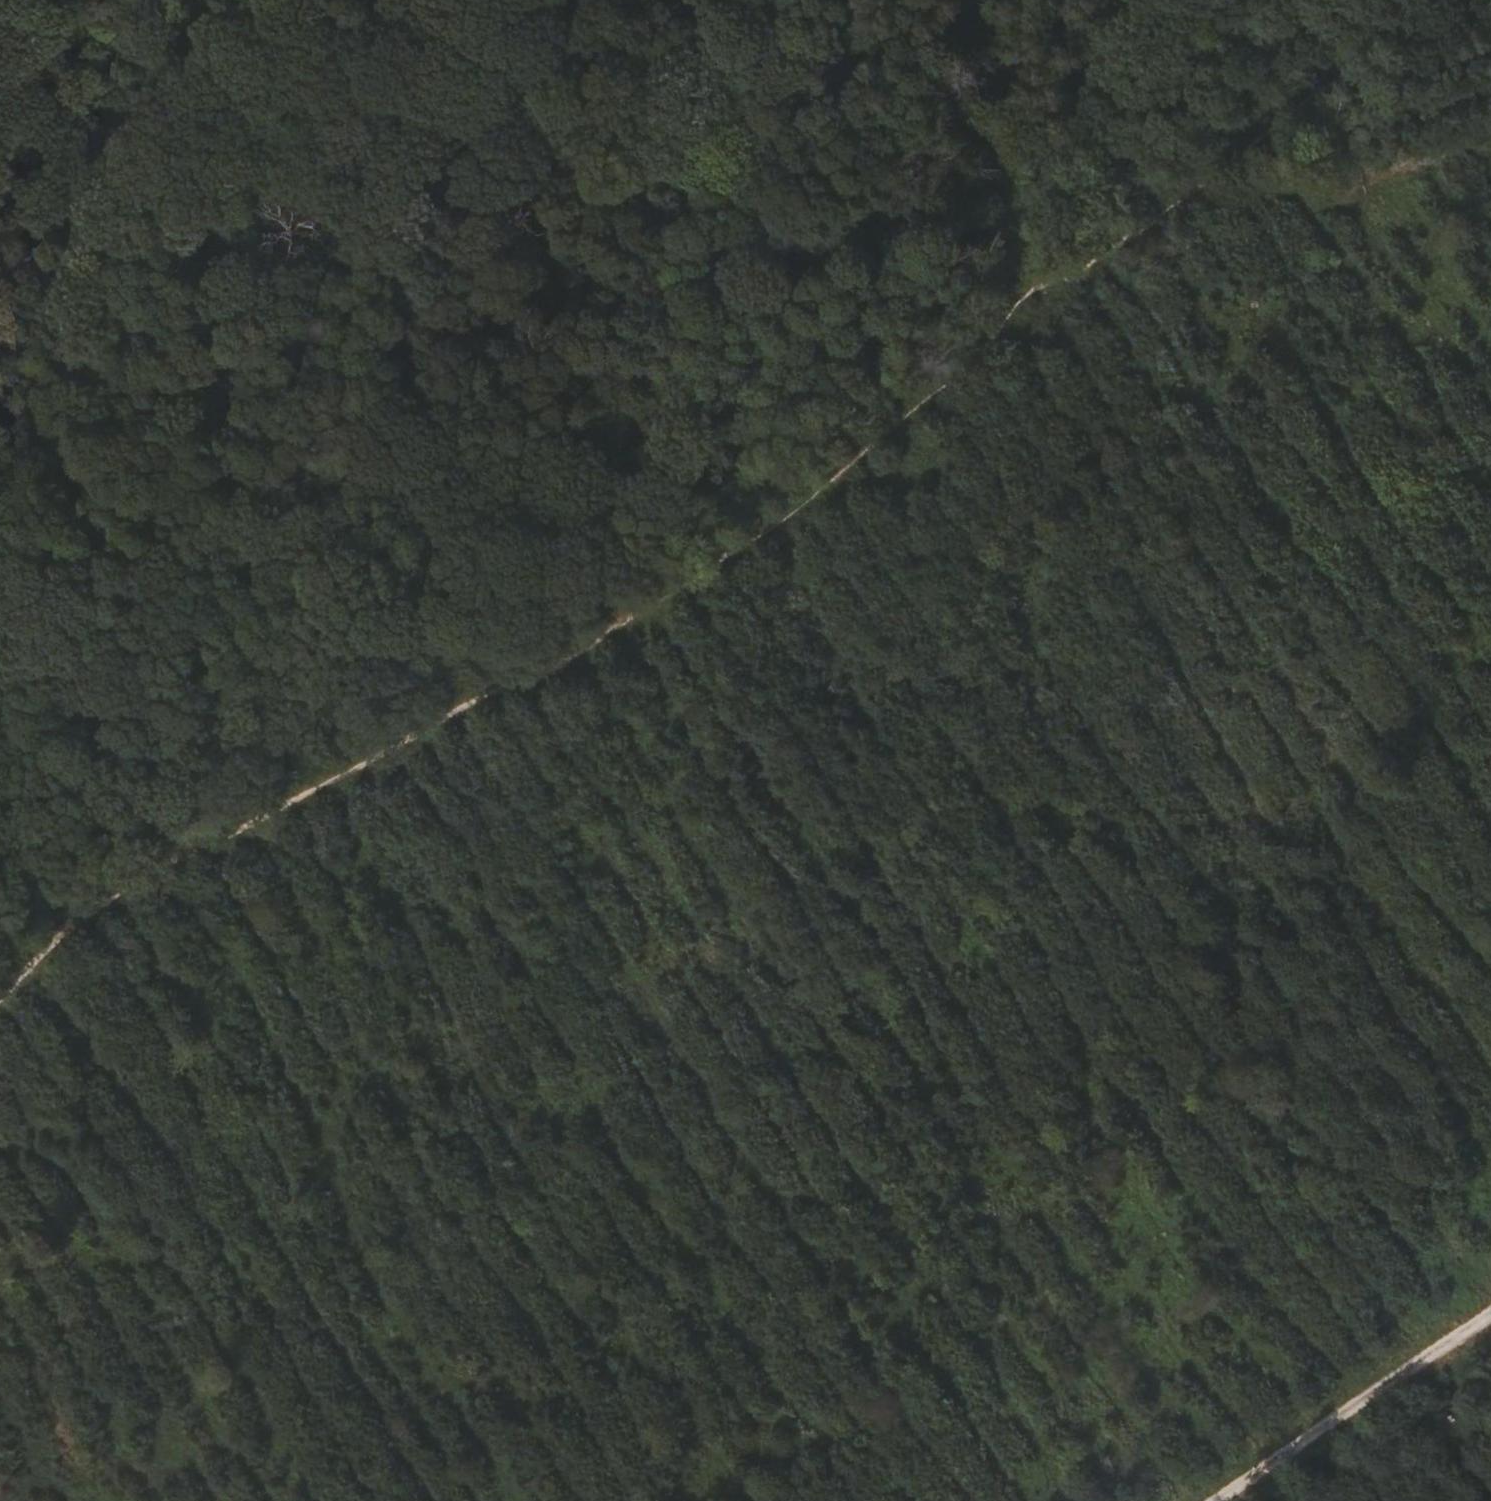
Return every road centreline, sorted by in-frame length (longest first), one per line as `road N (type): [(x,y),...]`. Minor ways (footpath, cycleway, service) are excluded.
road 1 (track): [(0,247),(222,0)]
road 2 (track): [(1490,1326),(1240,1500)]

